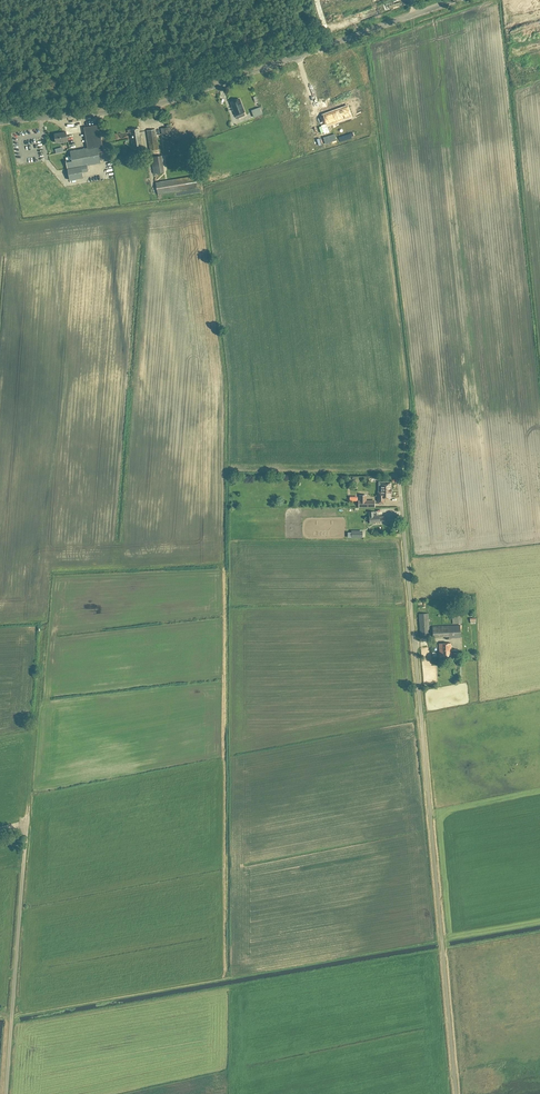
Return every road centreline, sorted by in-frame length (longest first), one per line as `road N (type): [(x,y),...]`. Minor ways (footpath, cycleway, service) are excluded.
road 1 (tertiary): [(0,123),(160,104),(460,0)]

